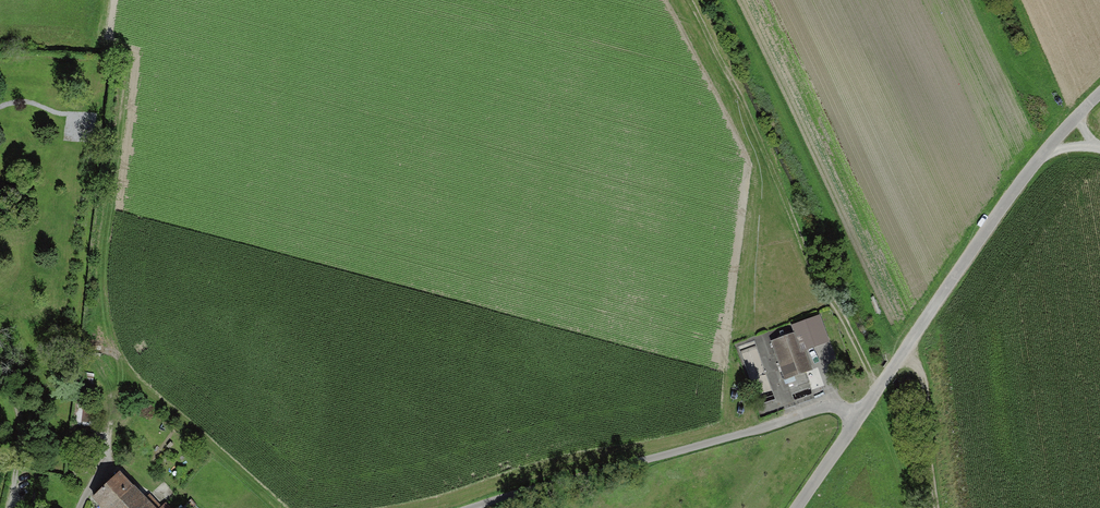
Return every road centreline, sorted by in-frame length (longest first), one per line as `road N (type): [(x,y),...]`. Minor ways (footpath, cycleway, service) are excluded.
road 1 (track): [(109,440),(119,369),(102,270),(129,52),(93,48),(99,0)]
road 2 (track): [(689,0),(807,266),(879,387)]
road 3 (unclassified): [(857,418),(1041,156),(1099,96)]
road 4 (unclassified): [(475,507),(828,405),(857,418)]

